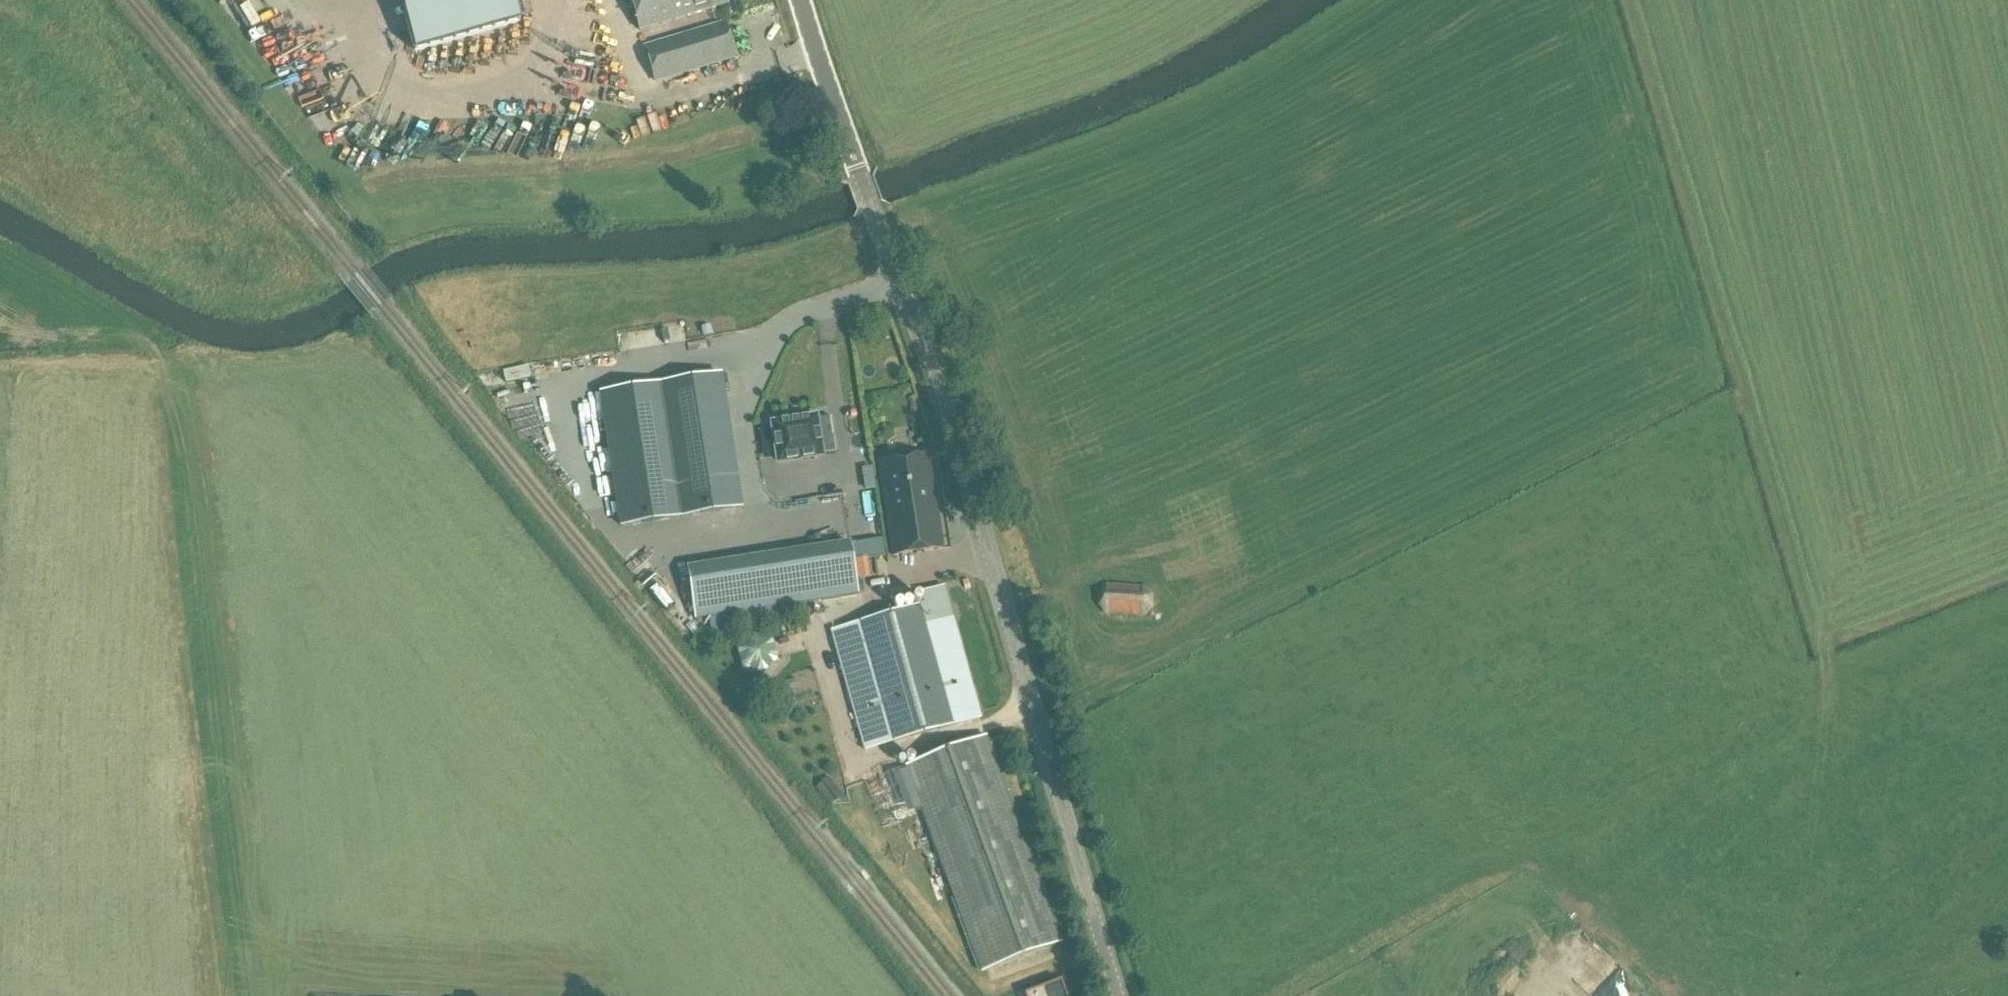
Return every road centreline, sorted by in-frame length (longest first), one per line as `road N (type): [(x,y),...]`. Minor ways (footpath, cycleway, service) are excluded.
road 1 (unclassified): [(1118,995),(928,353),(800,0)]

